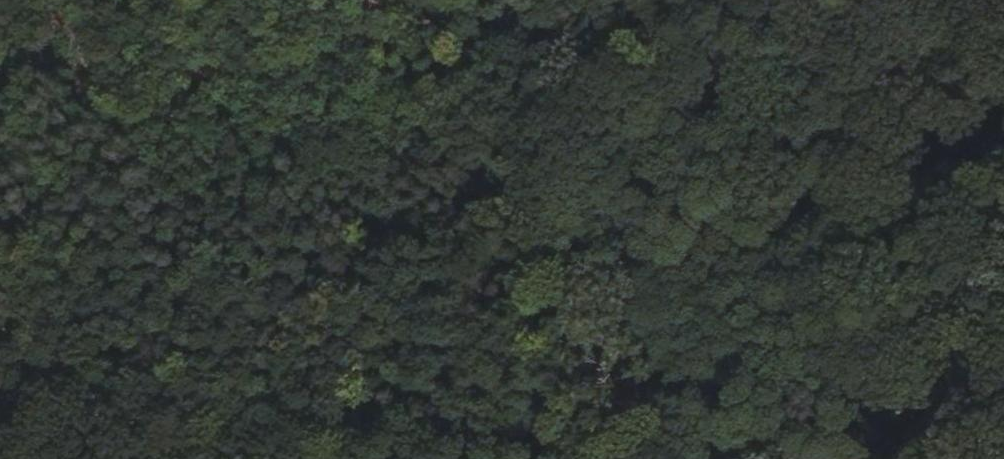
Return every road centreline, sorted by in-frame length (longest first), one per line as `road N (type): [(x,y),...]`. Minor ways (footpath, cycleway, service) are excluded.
road 1 (track): [(0,392),(659,458)]
road 2 (track): [(528,0),(600,458)]
road 3 (track): [(913,458),(949,378),(1003,316)]

